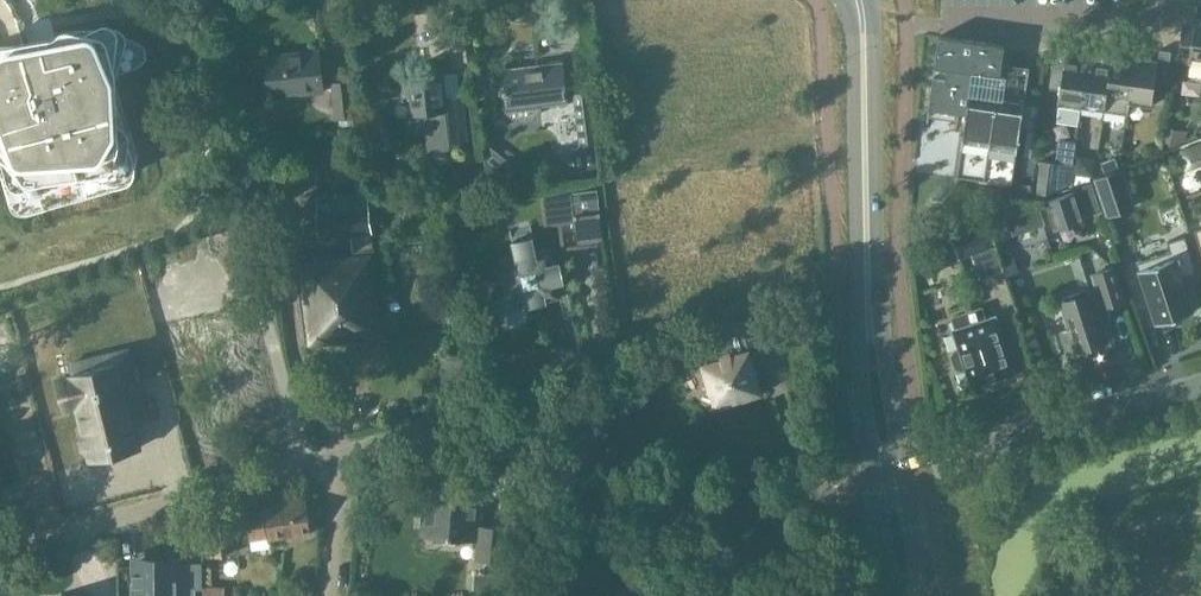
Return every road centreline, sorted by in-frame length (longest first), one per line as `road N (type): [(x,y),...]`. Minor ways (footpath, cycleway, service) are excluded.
road 1 (residential): [(334,457),(444,429),(490,429),(559,442),(711,502),(757,508),(839,493)]
road 2 (residential): [(0,552),(334,457)]
road 3 (residential): [(905,474),(1200,383)]
road 4 (tertiary): [(870,297),(858,0)]
road 5 (residential): [(1165,0),(1149,21),(949,17)]
road 6 (tertiary): [(870,297),(861,367),(876,483)]
road 7 (tertiary): [(905,474),(870,297)]
road 8 (residential): [(328,595),(334,457)]
road 9 (tertiary): [(913,595),(905,474)]

